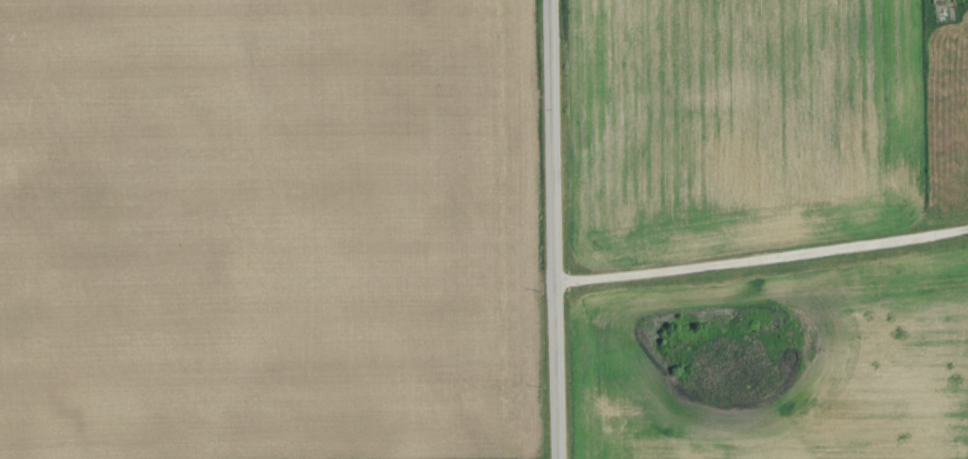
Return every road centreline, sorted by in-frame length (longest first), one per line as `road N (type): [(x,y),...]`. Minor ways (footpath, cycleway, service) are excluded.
road 1 (residential): [(561,458),(551,0)]

